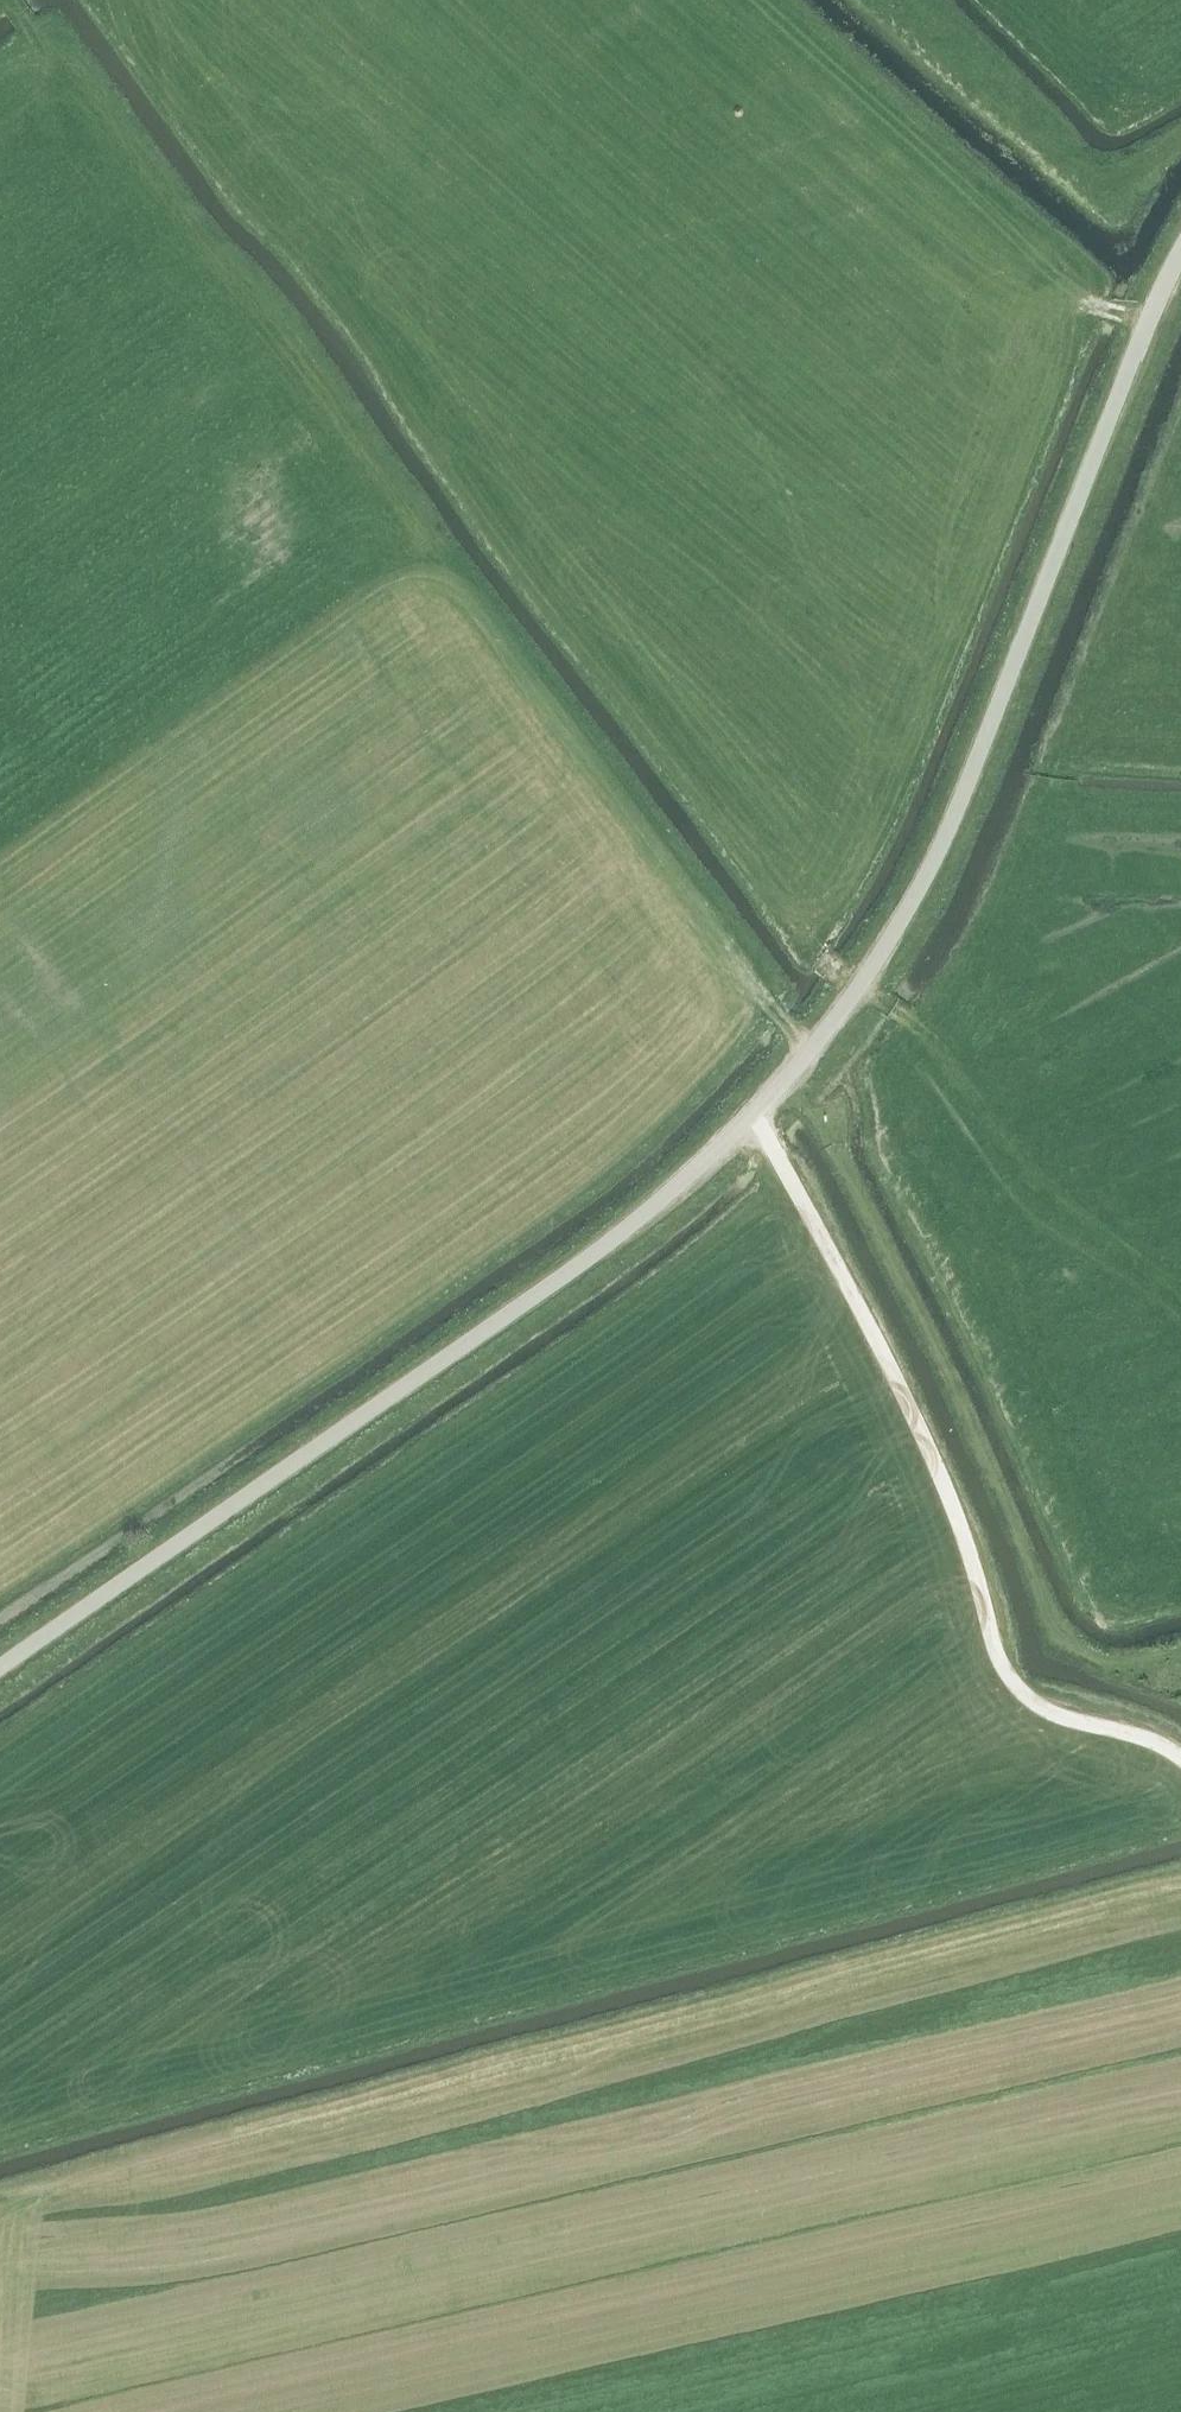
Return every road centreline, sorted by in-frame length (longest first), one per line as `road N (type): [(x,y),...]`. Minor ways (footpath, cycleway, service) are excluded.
road 1 (tertiary): [(0,1667),(475,1335),(741,1127),(790,1079),(926,877),(1180,262)]
road 2 (track): [(1180,1760),(1020,1691),(998,1653),(945,1481),(753,1116)]
road 3 (track): [(891,0),(1083,176),(1118,181),(1180,136)]

